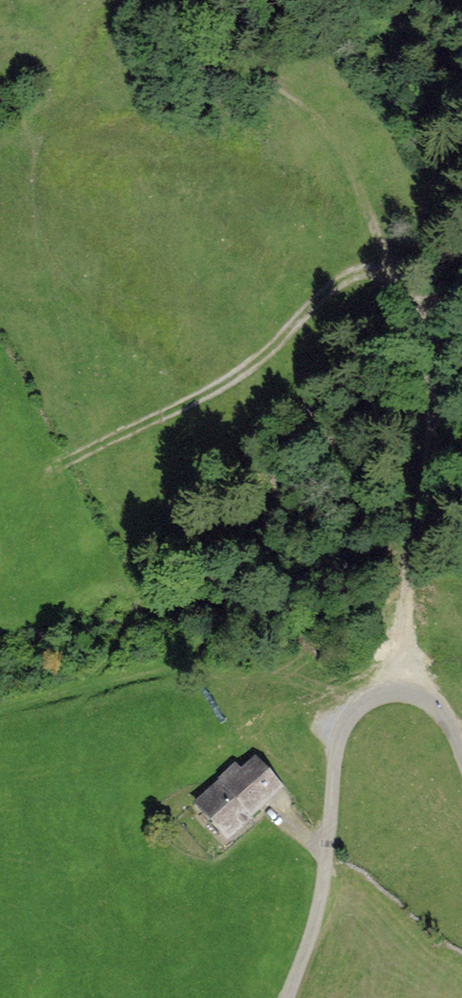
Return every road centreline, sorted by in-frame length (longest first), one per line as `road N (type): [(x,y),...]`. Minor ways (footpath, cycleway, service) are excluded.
road 1 (track): [(399,692),(407,588),(435,442),(427,347),(326,127),(268,82)]
road 2 (track): [(77,456),(254,364),(349,275),(390,275)]
road 3 (unclassified): [(287,997),(318,915),(327,858)]

